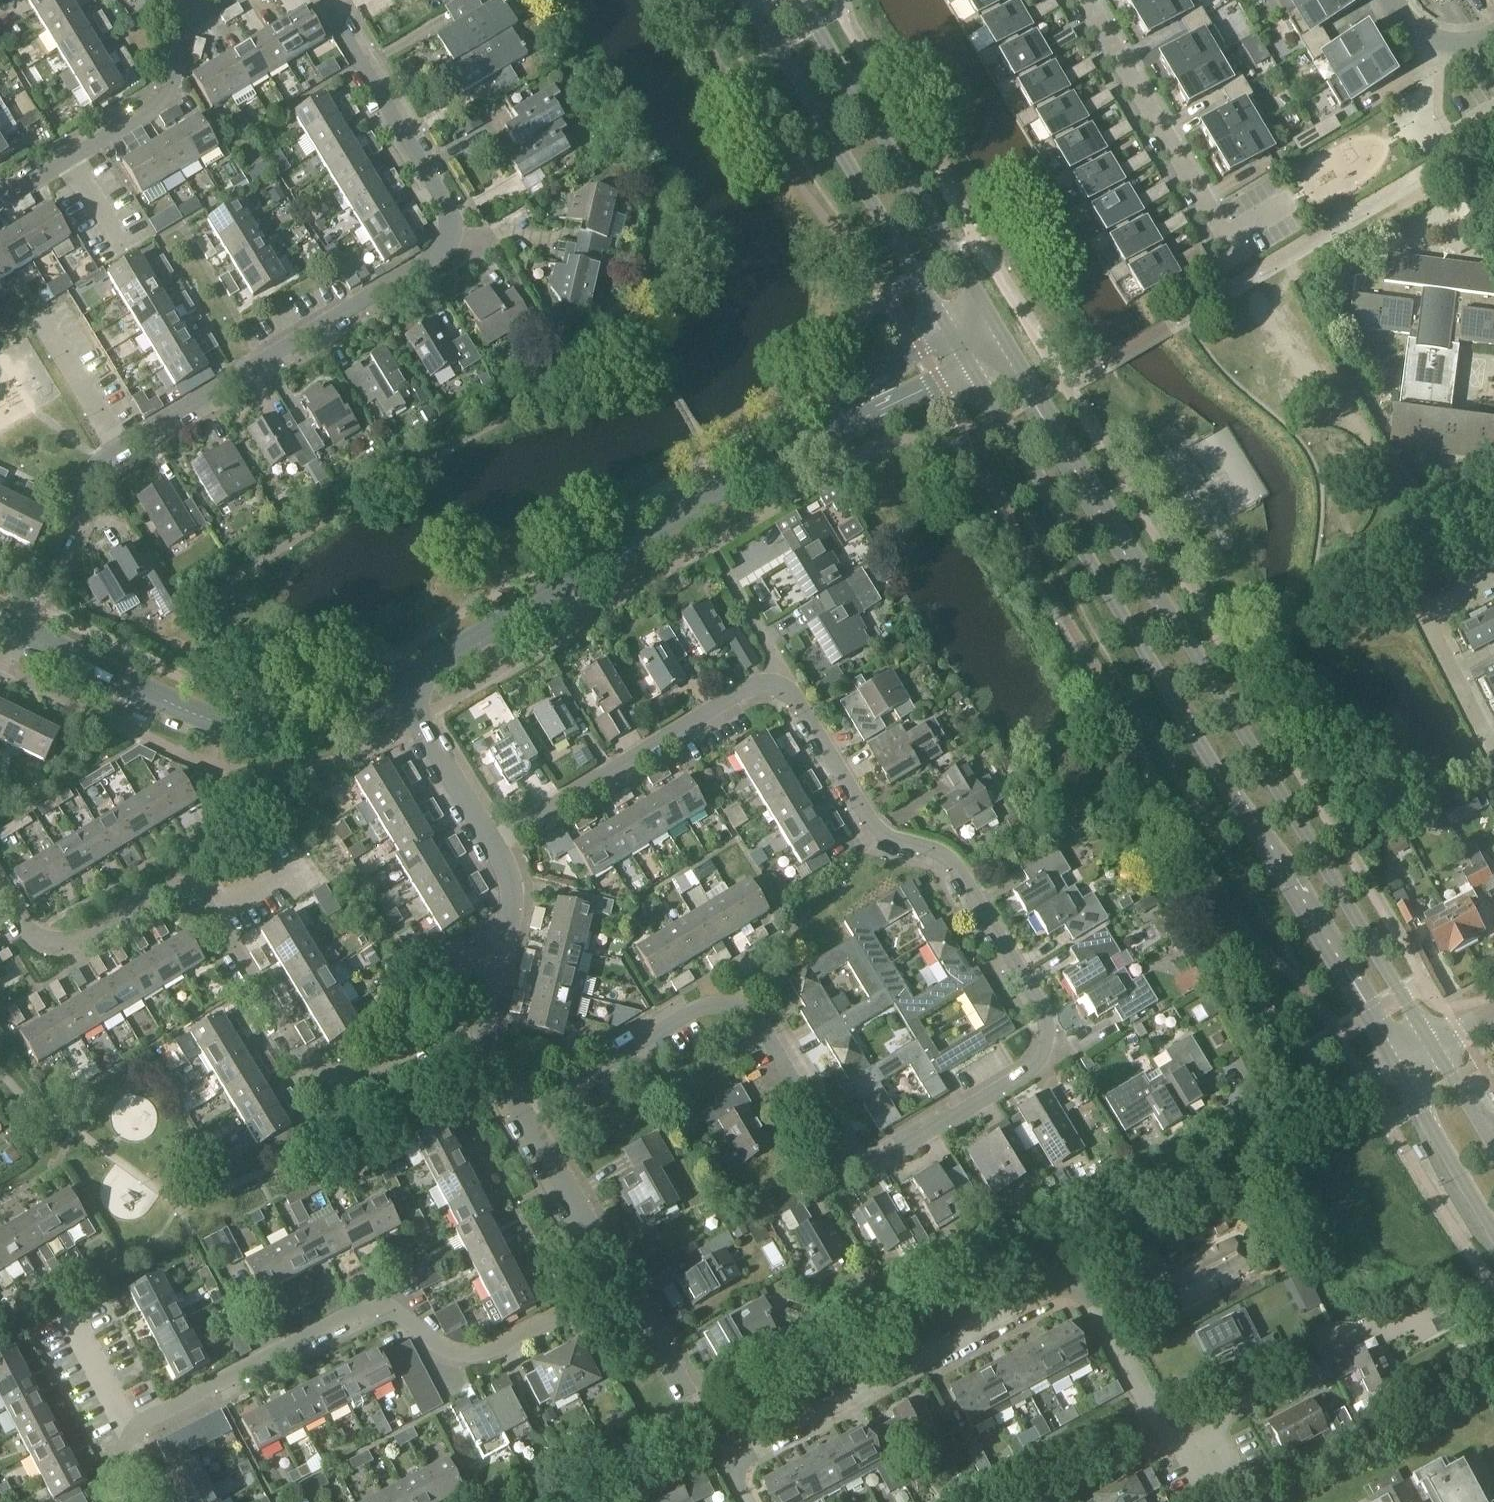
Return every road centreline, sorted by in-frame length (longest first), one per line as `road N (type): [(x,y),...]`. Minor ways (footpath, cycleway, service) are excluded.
road 1 (residential): [(781,676),(873,827),(954,862),(1042,1012),(1042,1054),(1031,1070),(870,1157),(826,1137),(754,1018),(736,1007),(691,1009),(523,1105)]
road 2 (primary): [(1433,1047),(997,332)]
road 3 (primary): [(959,354),(1396,1068)]
road 4 (residential): [(121,448),(437,257),(450,237),(450,214),(322,0)]
road 5 (residential): [(749,1501),(739,1457),(1074,1280),(1197,1486)]
road 6 (unclassified): [(406,682),(567,594),(959,354)]
road 7 (residential): [(0,899),(23,939),(66,953),(170,896),(195,901),(212,915),(310,1080),(337,1089),(445,1031),(479,1030)]
road 8 (residential): [(130,1445),(149,1422),(389,1301),(451,1359),(483,1359),(627,1283)]
road 9 (residential): [(406,682),(337,718),(238,730),(25,635)]
road 10 (primary): [(752,0),(959,354)]
road 11 (primary): [(997,332),(799,0)]
road 12 (residential): [(1087,0),(1231,235),(1294,197)]
road 13 (residential): [(499,831),(781,676)]
road 14 (residential): [(226,0),(190,23),(161,102),(0,196)]
road 15 (residential): [(1493,584),(1426,617),(1491,748)]
road 16 (residential): [(25,635),(78,503),(101,461),(121,448)]
road 17 (residential): [(627,1283),(523,1105)]
road 18 (unclassified): [(479,1030),(504,954),(499,831)]
road 19 (primary): [(1396,1068),(1493,1230)]
road 20 (residential): [(499,831),(406,682)]
road 21 (residential): [(710,1422),(627,1283)]
road 22 (residential): [(121,448),(41,313)]
road 23 (residential): [(781,676),(710,549)]
road 24 (residential): [(130,1445),(76,1336)]

